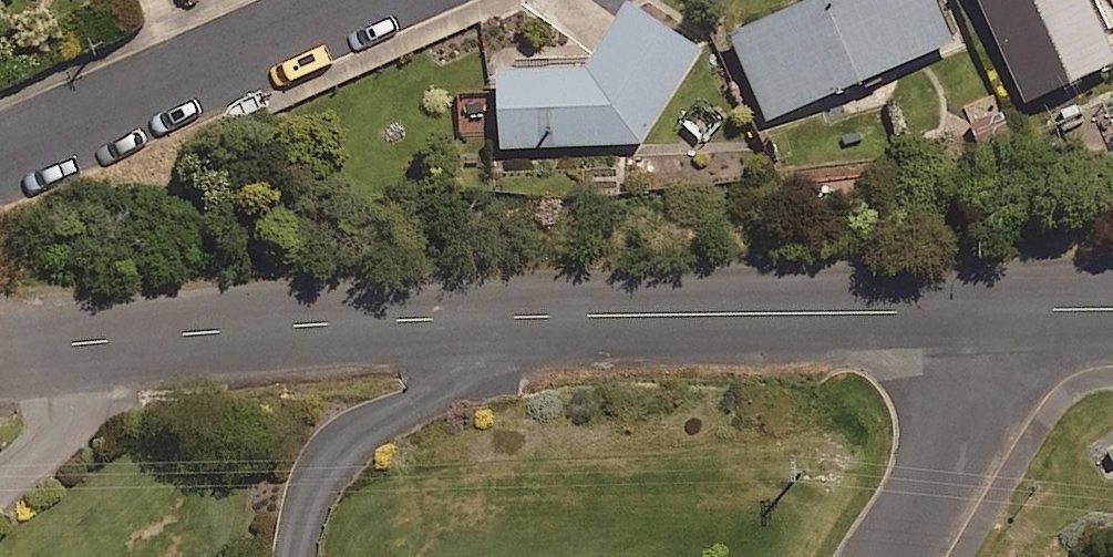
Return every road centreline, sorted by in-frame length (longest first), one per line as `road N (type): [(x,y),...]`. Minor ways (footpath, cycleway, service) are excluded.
road 1 (tertiary): [(937,308),(314,324),(0,353)]
road 2 (residential): [(0,152),(358,0)]
road 3 (residential): [(937,308),(937,414),(926,495),(892,556)]
road 4 (tertiary): [(1112,301),(937,308)]

